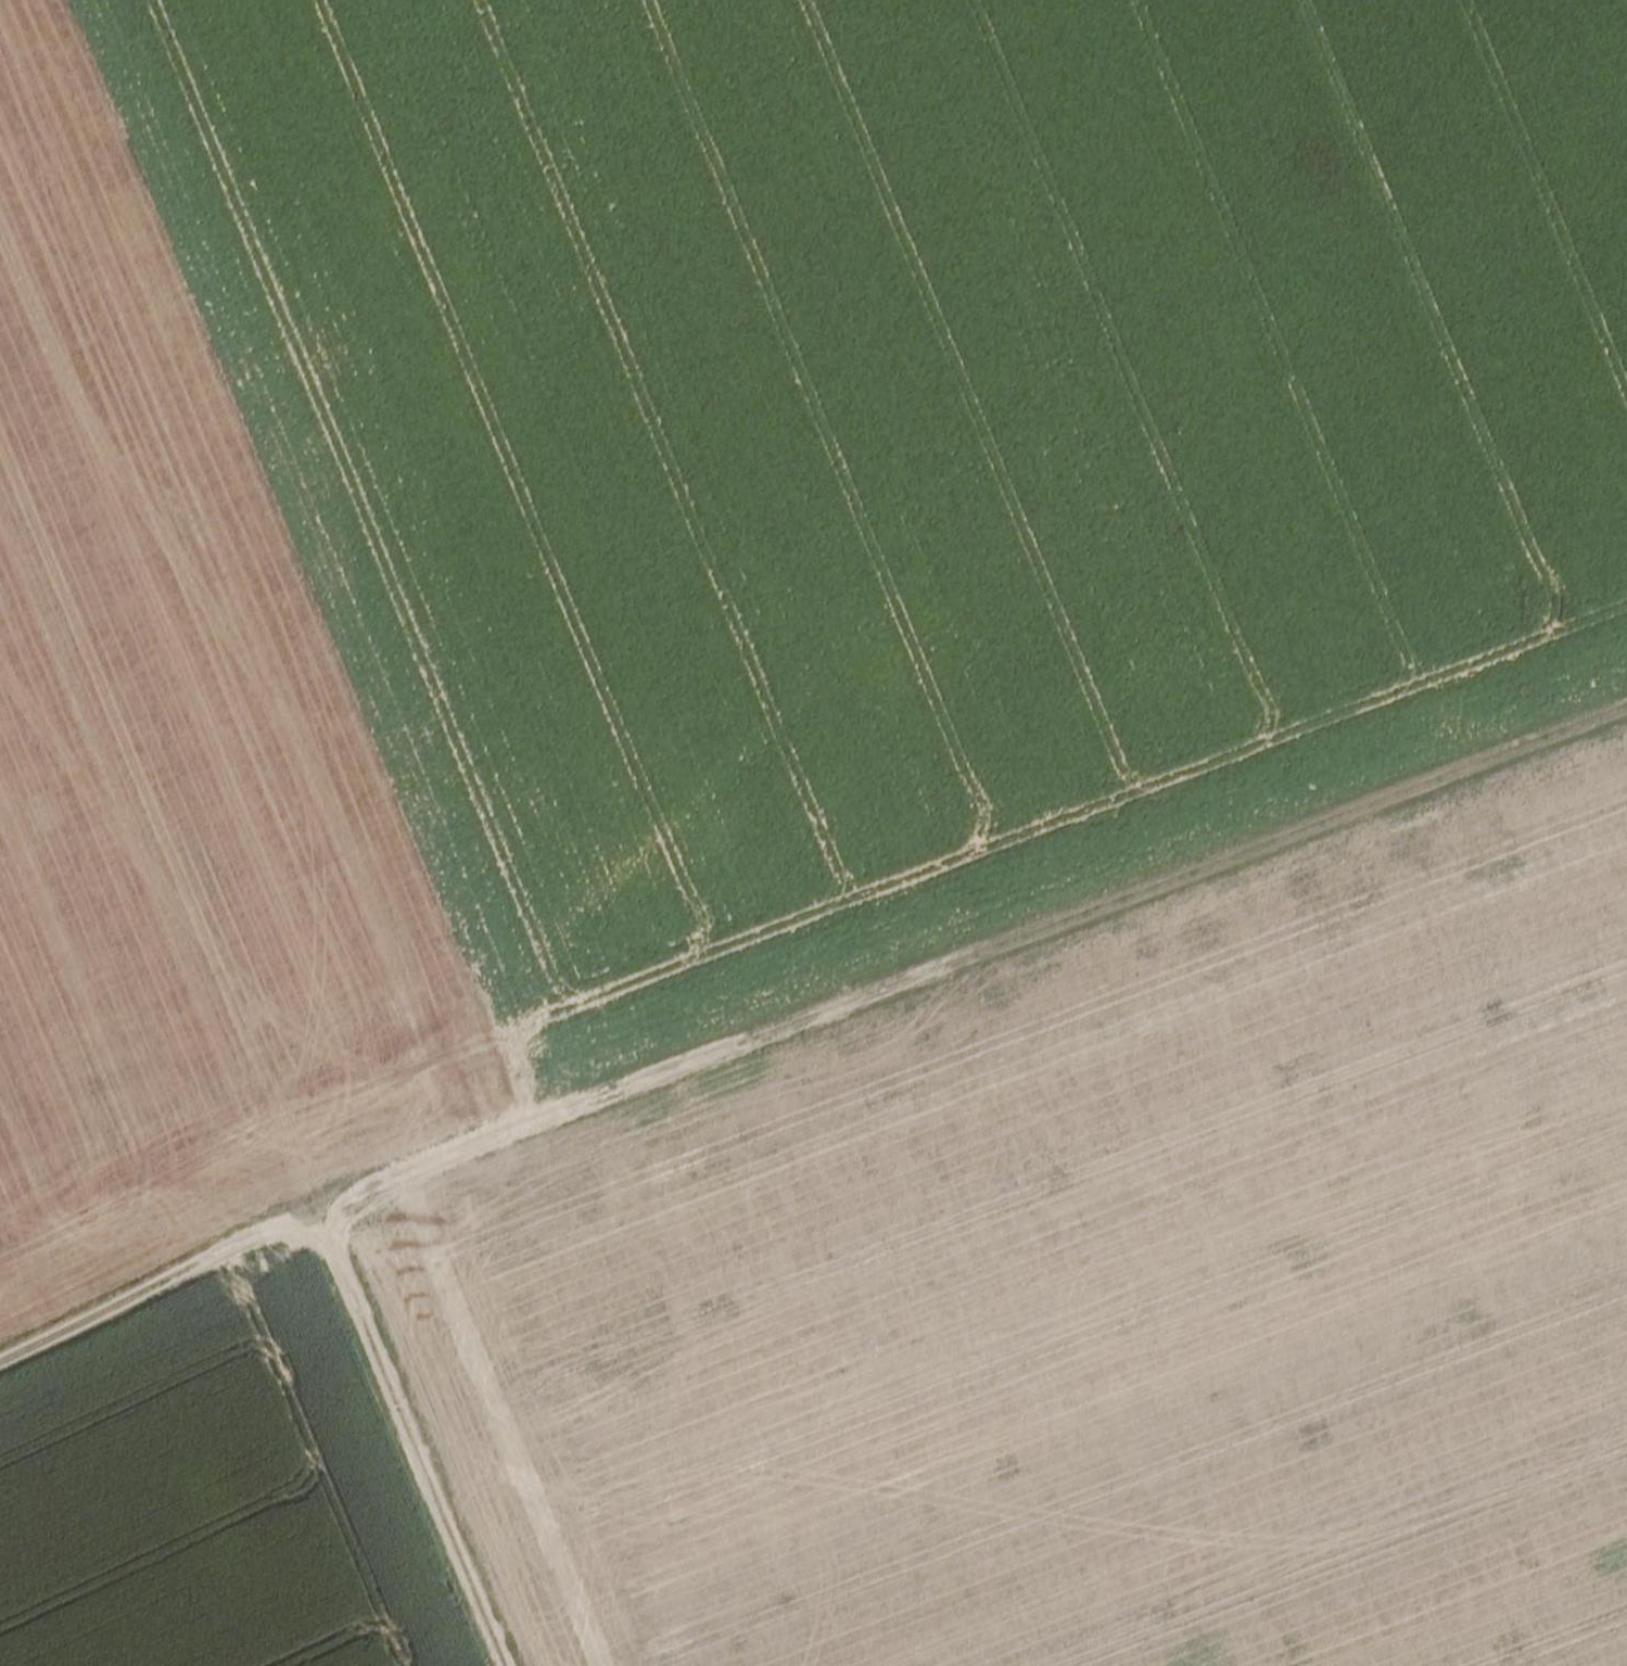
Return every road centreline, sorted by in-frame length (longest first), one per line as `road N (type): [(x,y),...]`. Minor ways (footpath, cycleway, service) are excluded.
road 1 (track): [(1626,710),(399,1180),(344,1214),(324,1269)]
road 2 (track): [(490,1665),(324,1269)]
road 3 (track): [(324,1269),(300,1242),(241,1248),(0,1366)]

